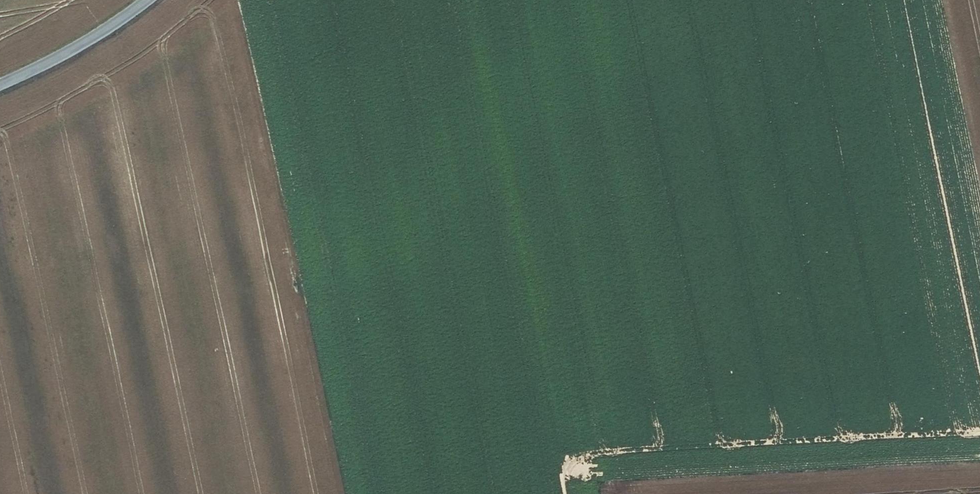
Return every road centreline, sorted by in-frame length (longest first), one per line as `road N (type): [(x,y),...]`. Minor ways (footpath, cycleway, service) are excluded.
road 1 (tertiary): [(0,87),(53,64),(150,0)]

